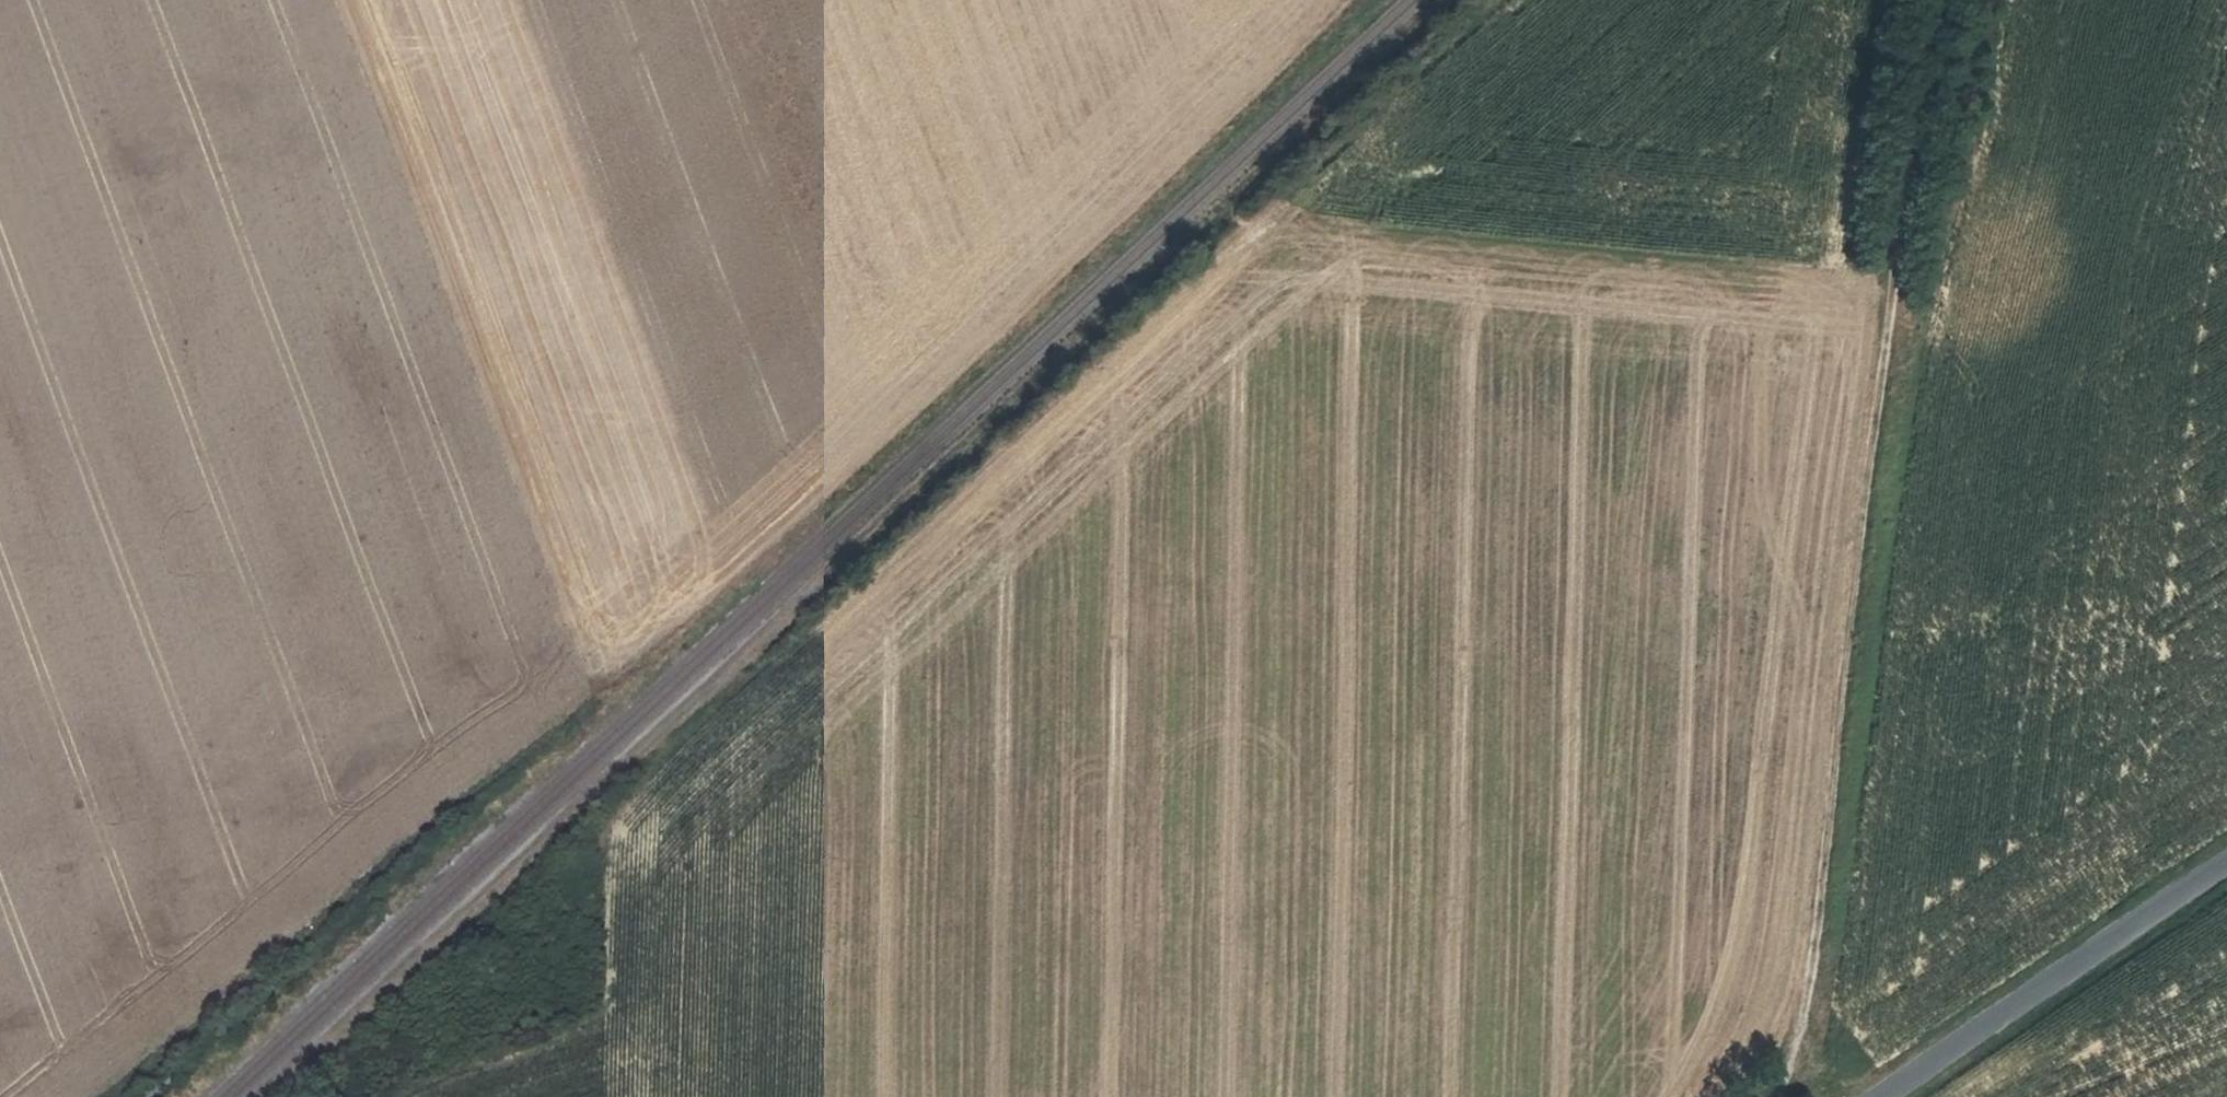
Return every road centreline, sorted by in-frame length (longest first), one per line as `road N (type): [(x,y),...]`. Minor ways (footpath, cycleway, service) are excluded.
road 1 (track): [(1795,1096),(1827,994),(1859,624),(1912,291),(1940,30),(1952,0)]
road 2 (unclassified): [(1898,1096),(2226,869)]

